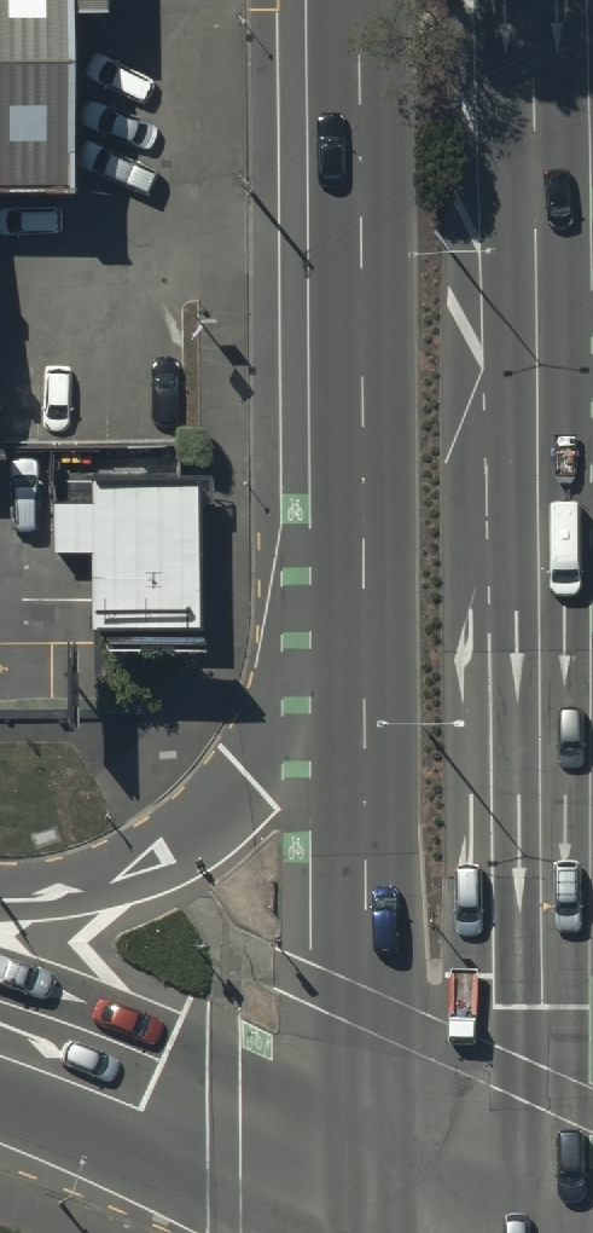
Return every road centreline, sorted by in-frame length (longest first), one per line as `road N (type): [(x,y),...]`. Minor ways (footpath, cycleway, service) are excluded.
road 1 (primary): [(534,0),(553,1232)]
road 2 (primary): [(359,1201),(361,511)]
road 3 (primary): [(0,894),(119,874),(191,837),(255,779),(361,511)]
road 4 (primary): [(361,511),(354,0)]
road 5 (tertiary): [(0,1056),(359,1201)]

